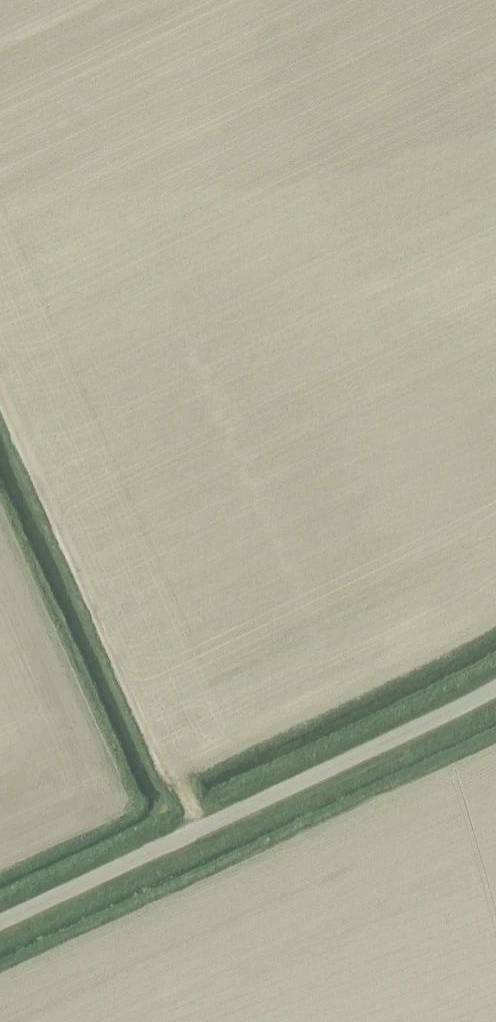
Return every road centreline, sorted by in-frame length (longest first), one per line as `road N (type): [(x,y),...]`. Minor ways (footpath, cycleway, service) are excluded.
road 1 (unclassified): [(0,920),(495,684)]

